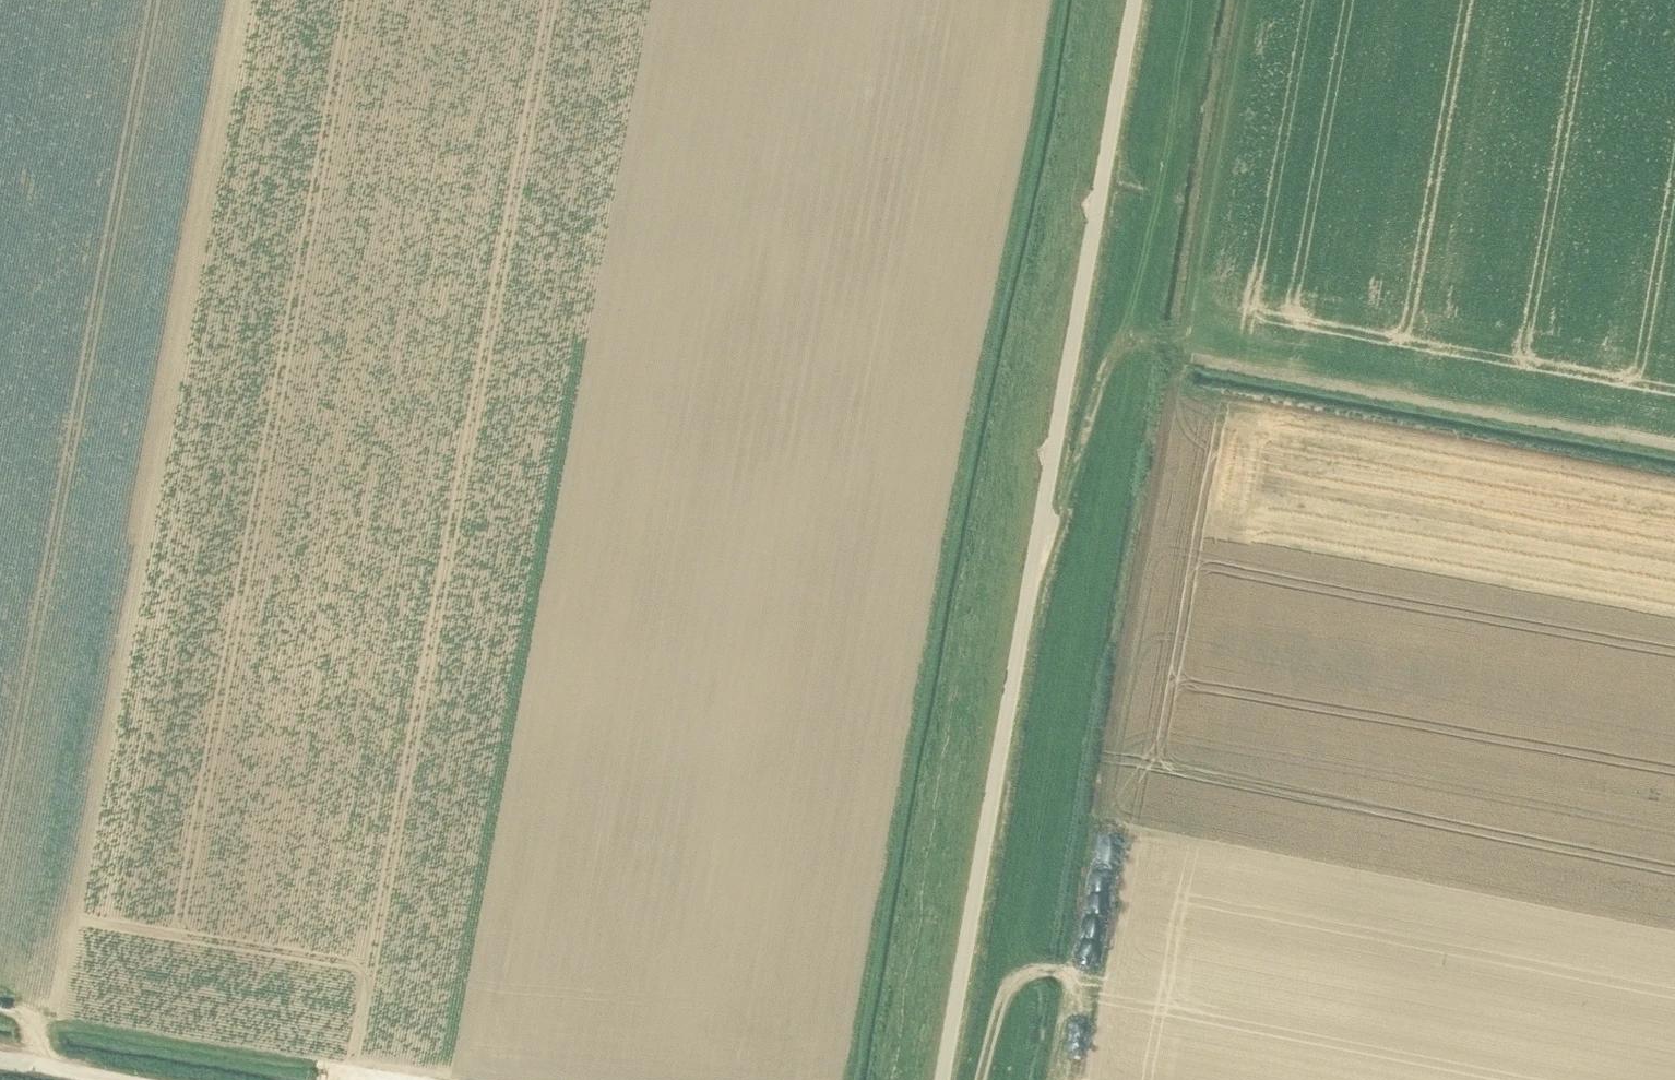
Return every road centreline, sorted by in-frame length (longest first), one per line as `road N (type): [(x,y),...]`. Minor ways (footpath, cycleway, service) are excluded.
road 1 (track): [(980,1079),(1005,991),(1028,972),(1066,976),(1238,0)]
road 2 (unclassified): [(945,1079),(1137,0)]
road 3 (track): [(1041,540),(1059,516),(1095,394),(1128,342),(1176,342)]

